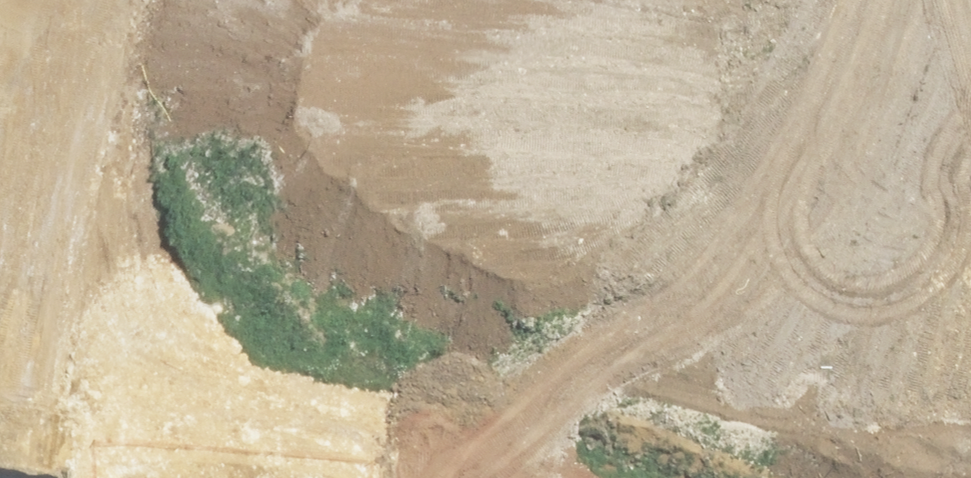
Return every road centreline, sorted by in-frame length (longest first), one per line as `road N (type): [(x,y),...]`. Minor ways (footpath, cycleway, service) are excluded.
road 1 (residential): [(181,120),(269,124),(860,207)]
road 2 (residential): [(860,207),(791,477)]
road 3 (residential): [(0,240),(42,169),(110,130),(181,120)]
road 4 (residential): [(924,0),(860,207)]
road 5 (residential): [(198,0),(181,120)]

